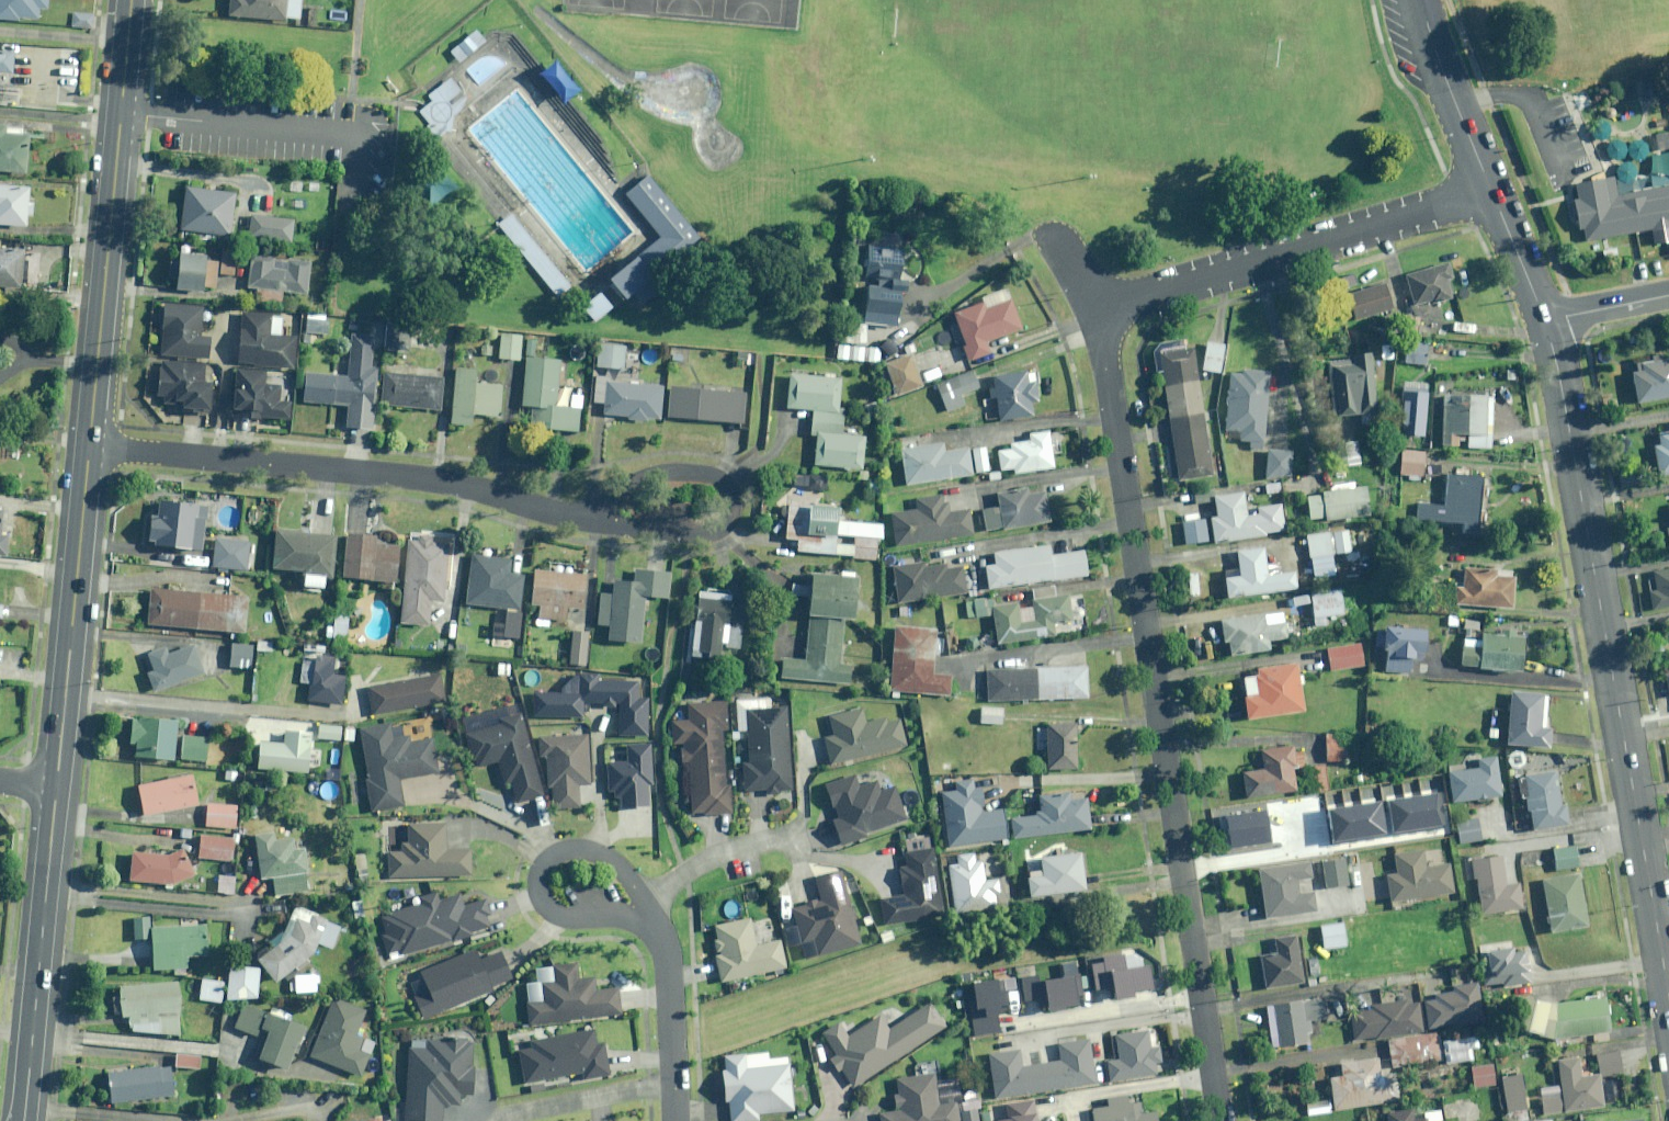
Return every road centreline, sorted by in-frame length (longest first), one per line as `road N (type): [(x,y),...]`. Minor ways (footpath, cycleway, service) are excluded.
road 1 (residential): [(1221,1120),(1104,345),(1110,307)]
road 2 (residential): [(1541,319),(1668,972)]
road 3 (residential): [(620,516),(582,520),(453,483),(88,447)]
road 4 (residential): [(1110,307),(1493,197)]
road 5 (tertiary): [(55,786),(88,447)]
road 6 (tertiary): [(88,447),(120,111)]
road 7 (tertiary): [(22,1120),(55,786)]
road 8 (unclassified): [(353,204),(356,133),(120,111)]
road 9 (residential): [(620,516),(649,482),(691,477),(730,504),(727,518),(705,536),(642,531)]
road 10 (residential): [(637,912),(570,917),(546,910),(538,893),(536,870),(554,854),(570,849),(612,868)]
road 11 (residential): [(1420,0),(1493,197)]
road 12 (residential): [(650,919),(668,954),(678,1120)]
road 13 (residential): [(650,919),(683,876),(718,852),(799,832)]
road 14 (residential): [(1493,197),(1541,319)]
road 15 (residential): [(1668,294),(1541,319)]

